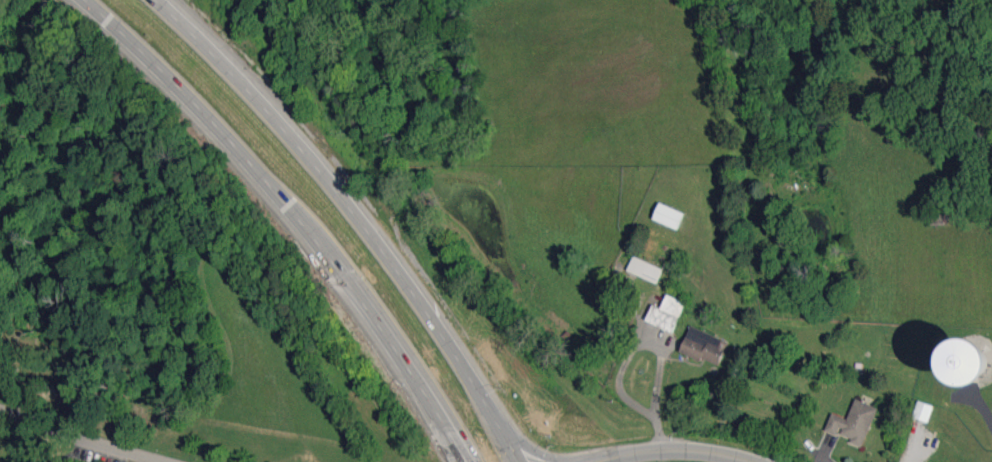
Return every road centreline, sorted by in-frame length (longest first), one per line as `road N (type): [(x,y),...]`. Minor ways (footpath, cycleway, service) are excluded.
road 1 (primary): [(85,0),(177,86),(299,221),(375,318),(466,461)]
road 2 (primary): [(519,461),(347,199),(162,0)]
road 3 (residential): [(168,461),(0,409)]
road 4 (secondary): [(749,461),(680,449),(595,461)]

